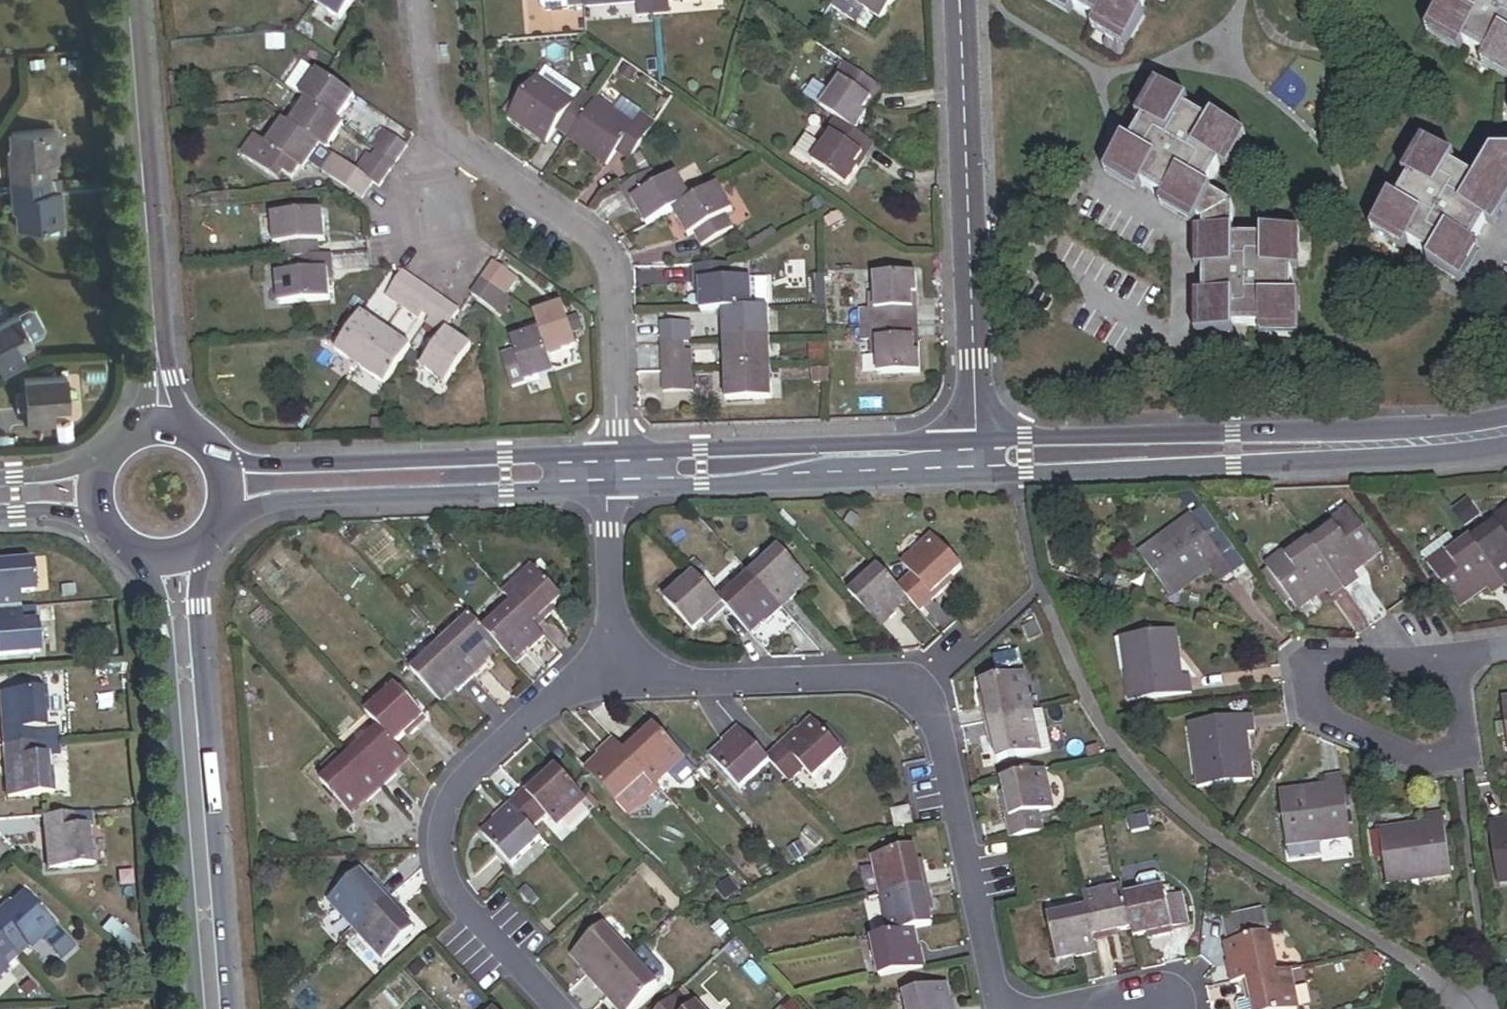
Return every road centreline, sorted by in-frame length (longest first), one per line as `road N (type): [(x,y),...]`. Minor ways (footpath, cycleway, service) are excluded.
road 1 (residential): [(613,679),(865,679),(919,701),(941,747),(996,1008)]
road 2 (residential): [(420,0),(433,129),(579,230),(604,259),(612,292),(609,455)]
road 3 (residential): [(556,1008),(461,908),(438,840),(458,780),(550,702),(613,679)]
road 4 (residential): [(975,455),(960,0)]
road 5 (secondary): [(1401,444),(975,455)]
road 6 (secondary): [(609,455),(304,467),(220,459)]
road 7 (secondary): [(223,523),(323,499),(609,488)]
road 8 (tertiary): [(156,332),(127,0)]
road 9 (secondary): [(609,488),(766,483),(937,456)]
road 10 (secondary): [(937,456),(609,455)]
road 11 (residential): [(1459,661),(1460,754),(1427,761),(1318,709),(1312,662)]
road 12 (secondary): [(198,825),(207,788),(195,609),(205,544)]
road 13 (secondary): [(136,554),(154,580),(171,634),(183,792),(198,825)]
road 14 (residential): [(609,488),(613,679)]
road 15 (secondary): [(213,1008),(198,825)]
road 16 (residential): [(1312,662),(1459,661)]

